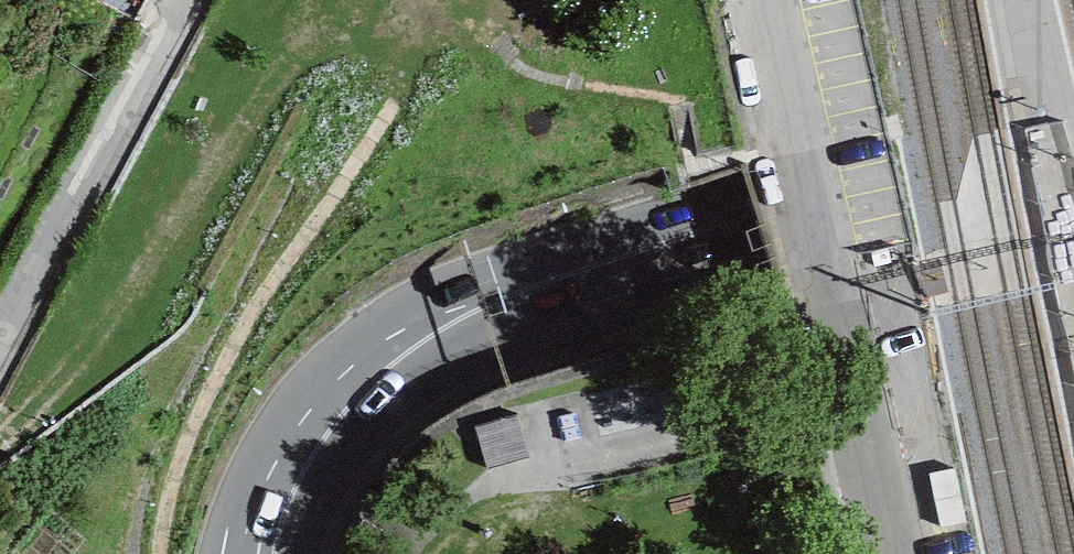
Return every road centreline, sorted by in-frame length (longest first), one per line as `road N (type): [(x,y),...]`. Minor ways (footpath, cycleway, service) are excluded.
road 1 (secondary): [(1073,128),(497,297),(411,338),(351,387),(311,436),(275,495),(260,553)]
road 2 (residential): [(0,365),(209,0)]
road 3 (residential): [(922,553),(888,380)]

